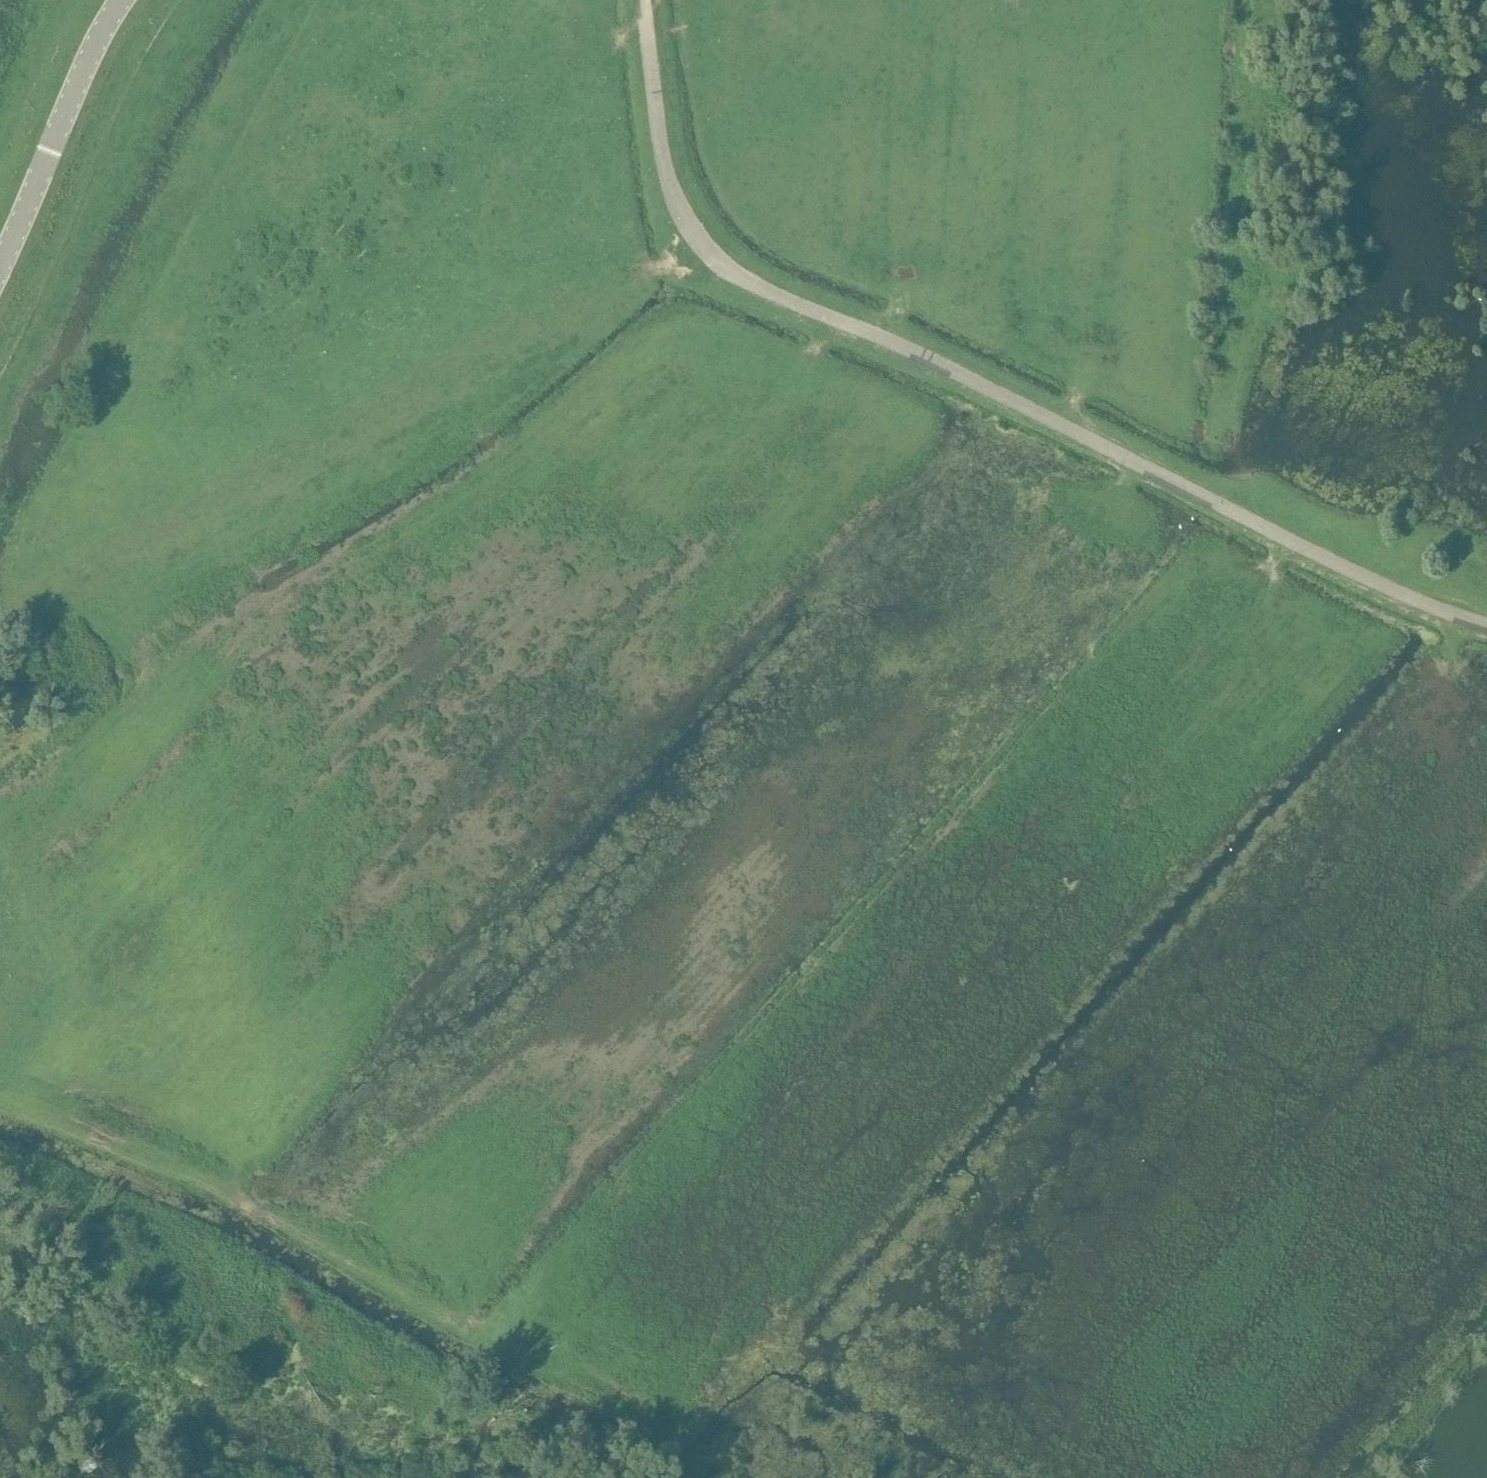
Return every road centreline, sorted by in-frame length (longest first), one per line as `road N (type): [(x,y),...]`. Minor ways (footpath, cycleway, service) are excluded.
road 1 (unclassified): [(121,0),(86,63),(0,266)]

